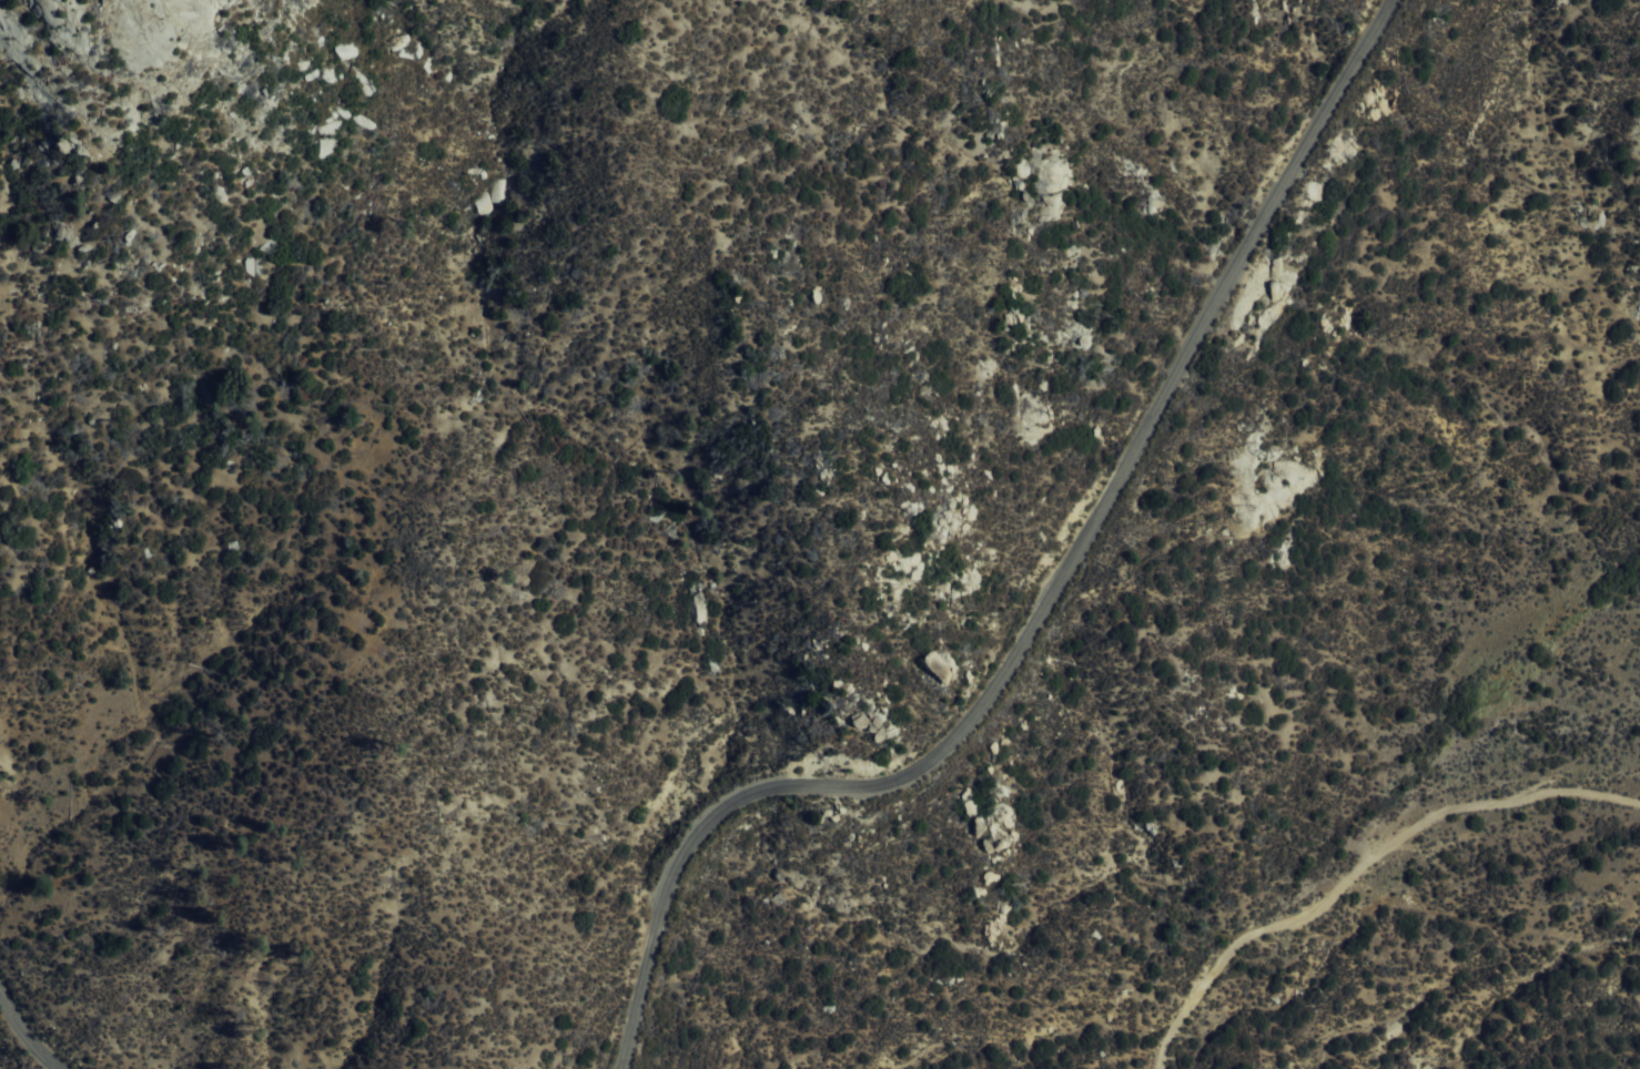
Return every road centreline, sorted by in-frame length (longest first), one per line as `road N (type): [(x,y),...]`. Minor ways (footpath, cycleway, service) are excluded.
road 1 (residential): [(1381,0),(1070,564),(960,740),(901,775),(762,785),(728,797),(686,836),(660,879),(615,1068)]
road 2 (track): [(1639,799),(1496,797),(1295,939),(1185,1000),(1152,1068)]

